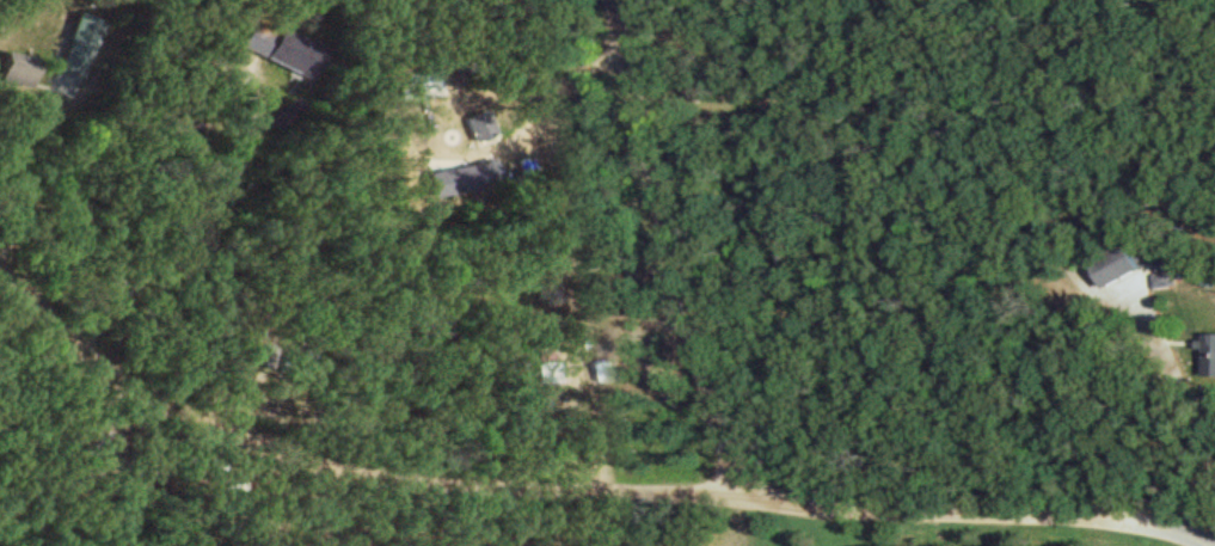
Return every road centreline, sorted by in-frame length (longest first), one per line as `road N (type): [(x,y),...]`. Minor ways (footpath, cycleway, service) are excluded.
road 1 (residential): [(0,272),(75,345),(170,411),(260,450),(354,477),(475,495),(745,496)]
road 2 (residential): [(745,496),(616,0)]
road 3 (residential): [(1214,544),(1124,521),(745,496)]

